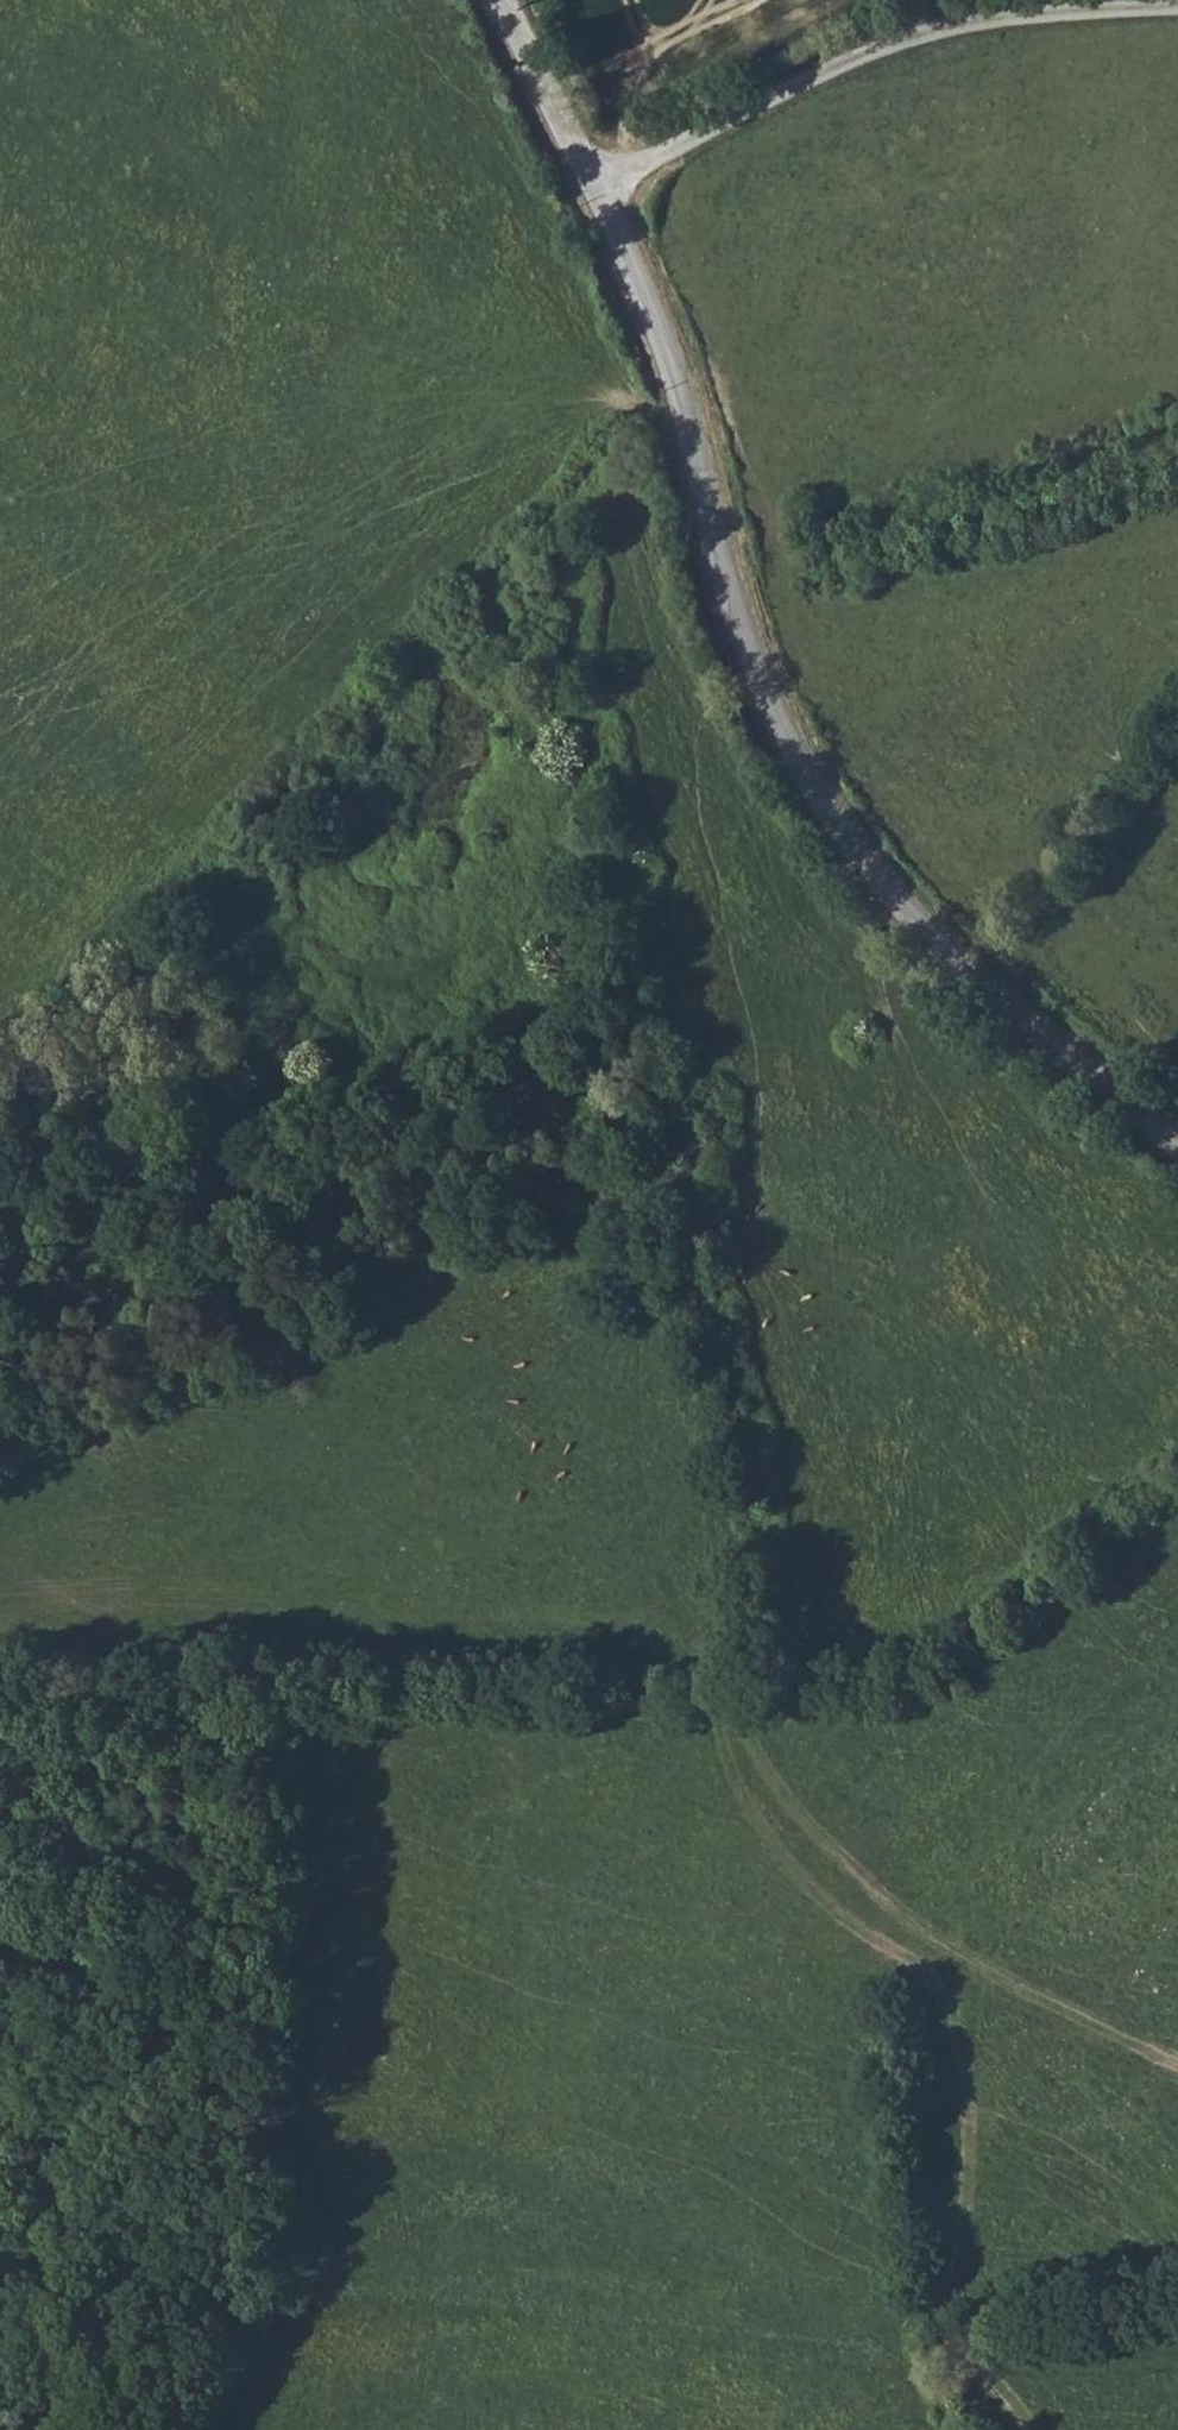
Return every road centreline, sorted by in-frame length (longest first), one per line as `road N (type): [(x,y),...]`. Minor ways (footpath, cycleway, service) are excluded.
road 1 (tertiary): [(1177,1146),(896,911),(837,834),(792,757),(734,608),(679,409),(595,192)]
road 2 (unclassified): [(595,192),(869,57),(1005,15),(1177,8)]
road 3 (tertiary): [(595,192),(500,0)]

